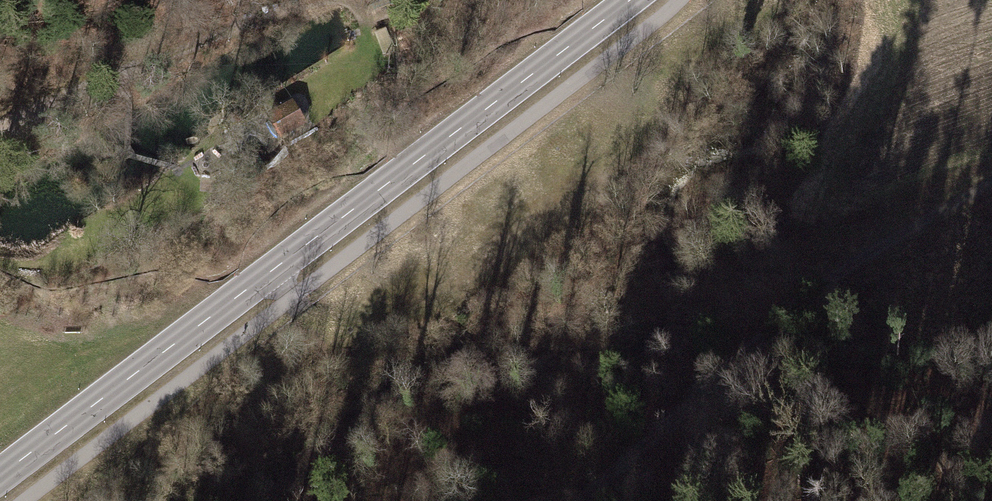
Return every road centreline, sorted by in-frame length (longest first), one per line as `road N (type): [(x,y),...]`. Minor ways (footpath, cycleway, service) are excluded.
road 1 (tertiary): [(0,475),(630,0)]
road 2 (track): [(581,500),(846,260),(952,171),(991,147)]
road 3 (track): [(406,0),(374,9),(321,1),(289,11)]

